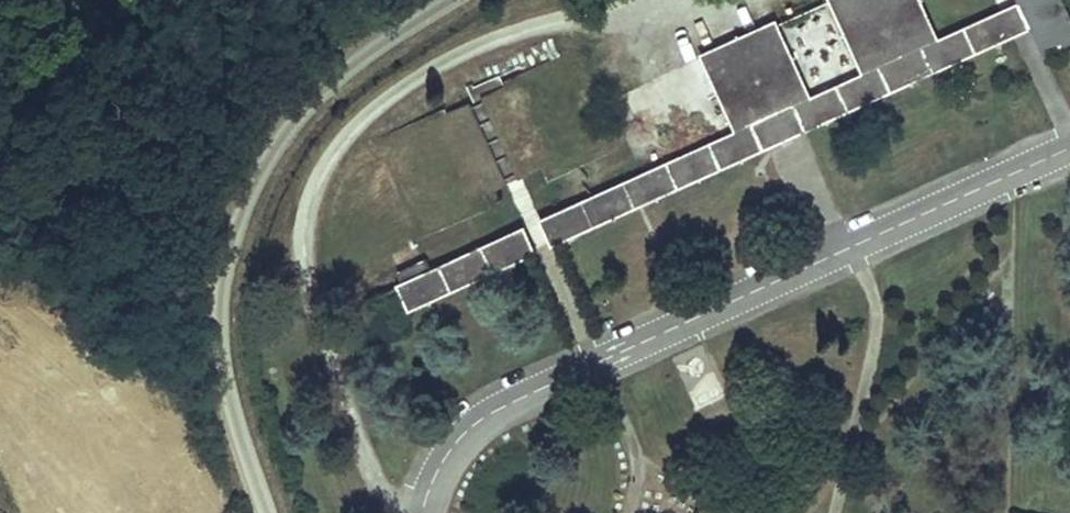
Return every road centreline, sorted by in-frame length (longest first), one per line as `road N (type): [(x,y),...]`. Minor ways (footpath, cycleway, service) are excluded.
road 1 (track): [(723,0),(524,31),(433,68),(365,119),(324,175),(307,231),(309,306),(389,508),(412,512)]
road 2 (unclassified): [(440,0),(328,73),(278,125),(243,191),(219,264),(218,337),(267,512)]

